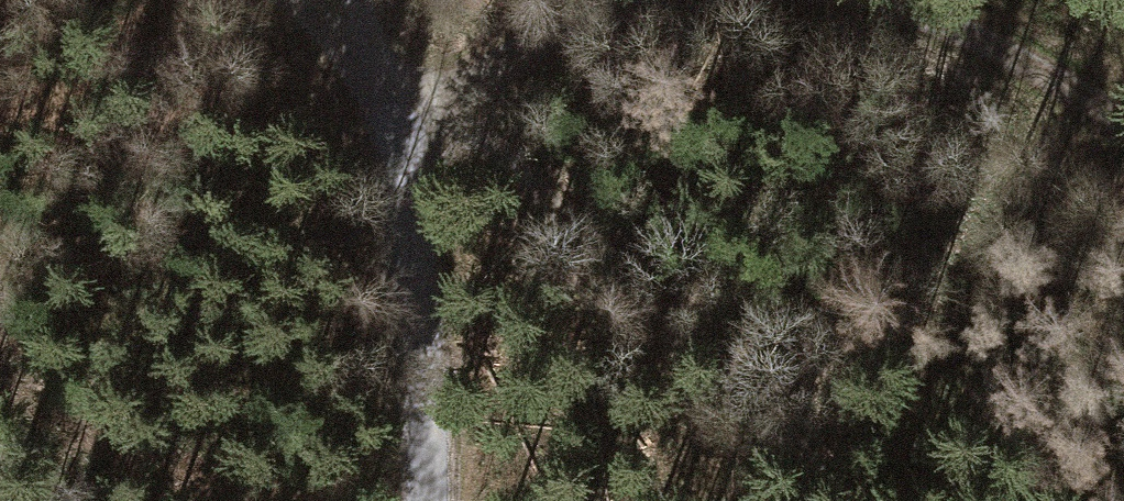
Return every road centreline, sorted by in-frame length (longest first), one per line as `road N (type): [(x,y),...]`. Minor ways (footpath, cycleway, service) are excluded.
road 1 (track): [(835,500),(749,400),(594,249),(498,167),(402,115),(364,45)]
road 2 (track): [(626,0),(559,27),(402,115),(416,500)]
road 3 (track): [(1123,137),(958,28),(893,0)]

